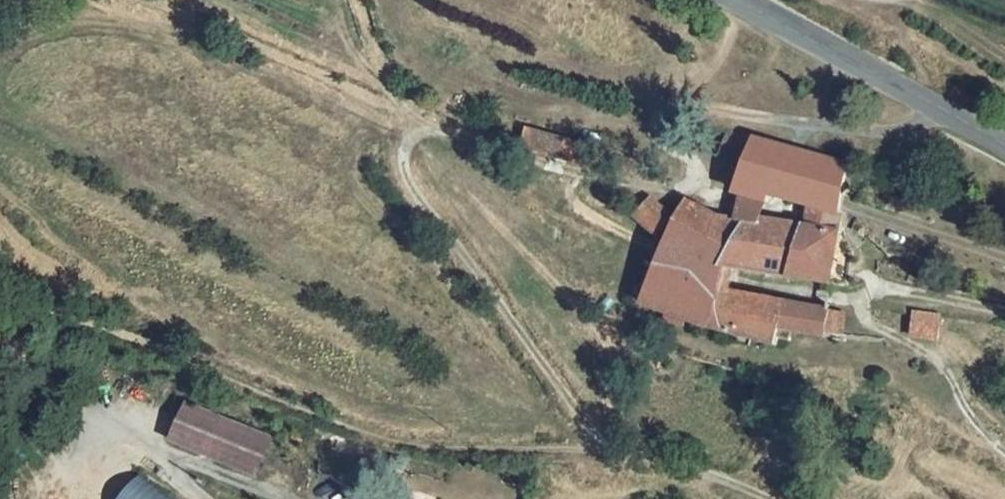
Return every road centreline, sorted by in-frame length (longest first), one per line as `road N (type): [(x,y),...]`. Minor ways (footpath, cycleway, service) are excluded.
road 1 (track): [(603,450),(407,177),(409,139),(447,128),(590,181),(695,187),(698,164),(660,138),(676,109),(854,130),(956,119)]
road 2 (track): [(0,330),(42,322),(91,331),(402,437),(603,450),(780,498)]
road 3 (track): [(1004,450),(979,428),(955,378),(872,315),(861,291),(905,288),(1004,312)]
road 4 (tertiary): [(1004,148),(740,0)]

